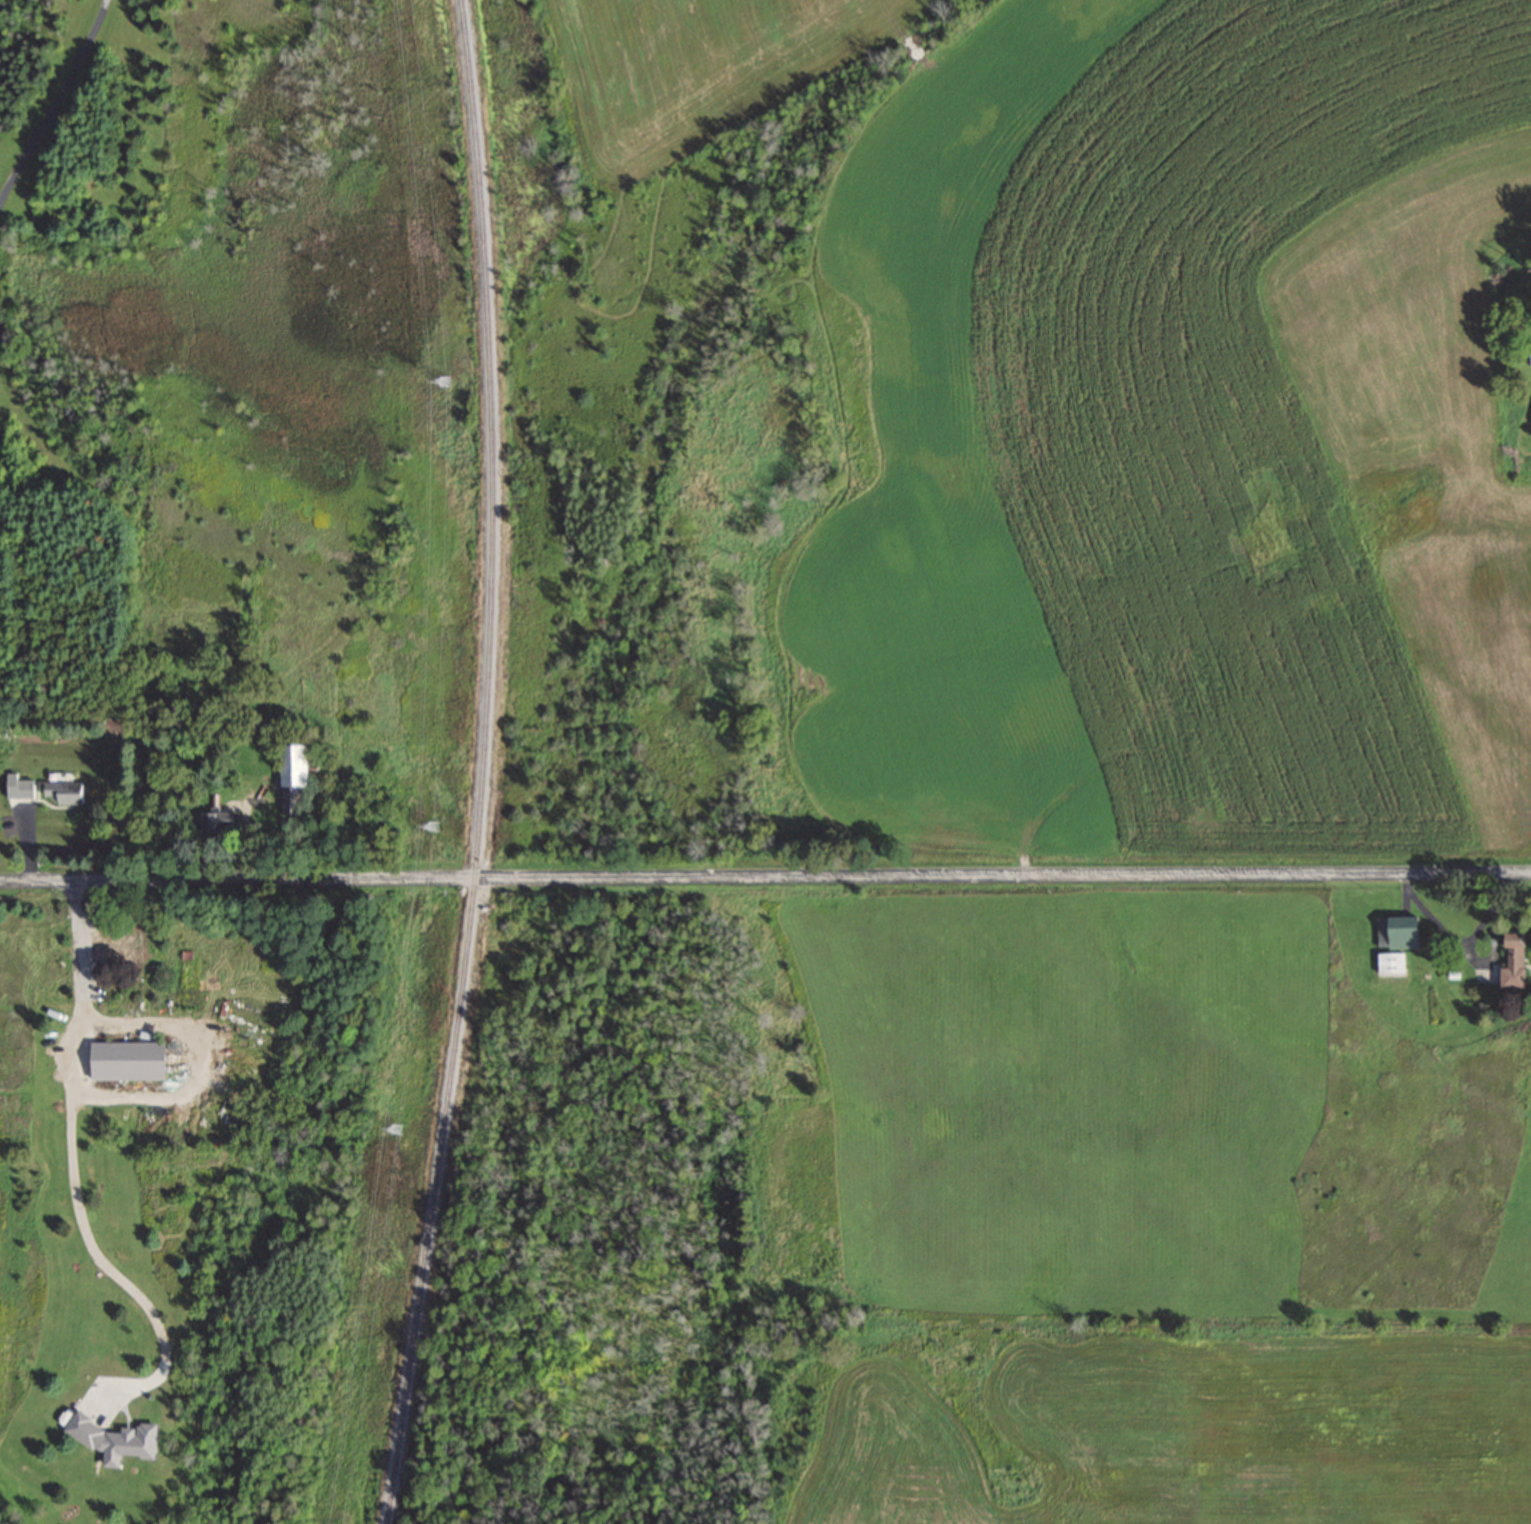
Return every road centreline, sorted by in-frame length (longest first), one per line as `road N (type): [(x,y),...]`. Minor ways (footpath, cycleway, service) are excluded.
road 1 (residential): [(0,882),(1530,873)]

